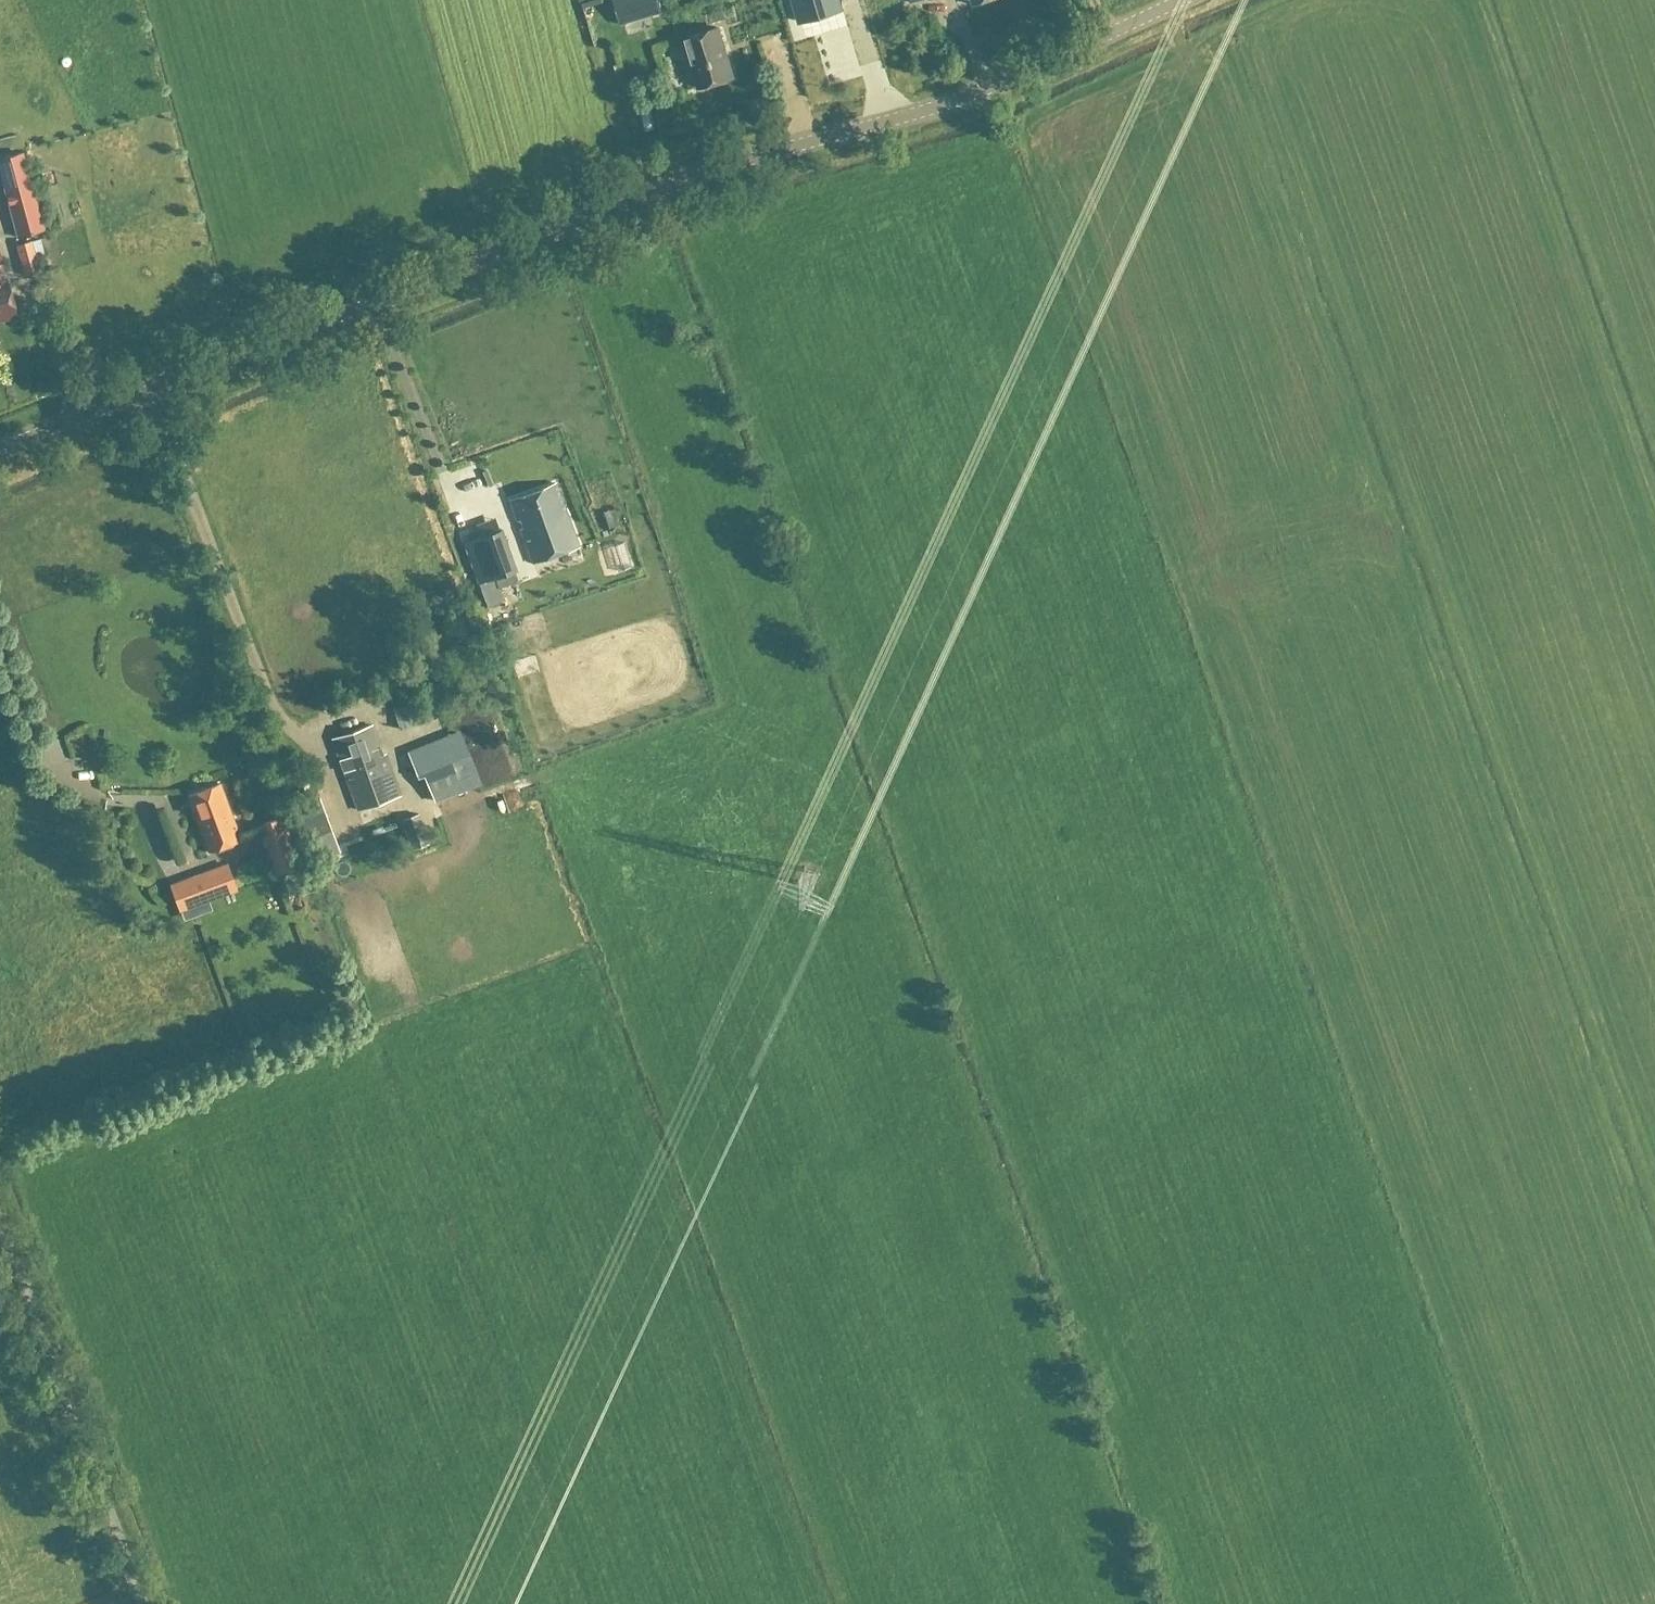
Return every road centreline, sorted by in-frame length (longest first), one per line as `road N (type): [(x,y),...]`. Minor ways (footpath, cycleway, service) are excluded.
road 1 (unclassified): [(0,453),(715,173),(943,103),(1187,0)]
road 2 (unclassified): [(139,1603),(0,1228)]

